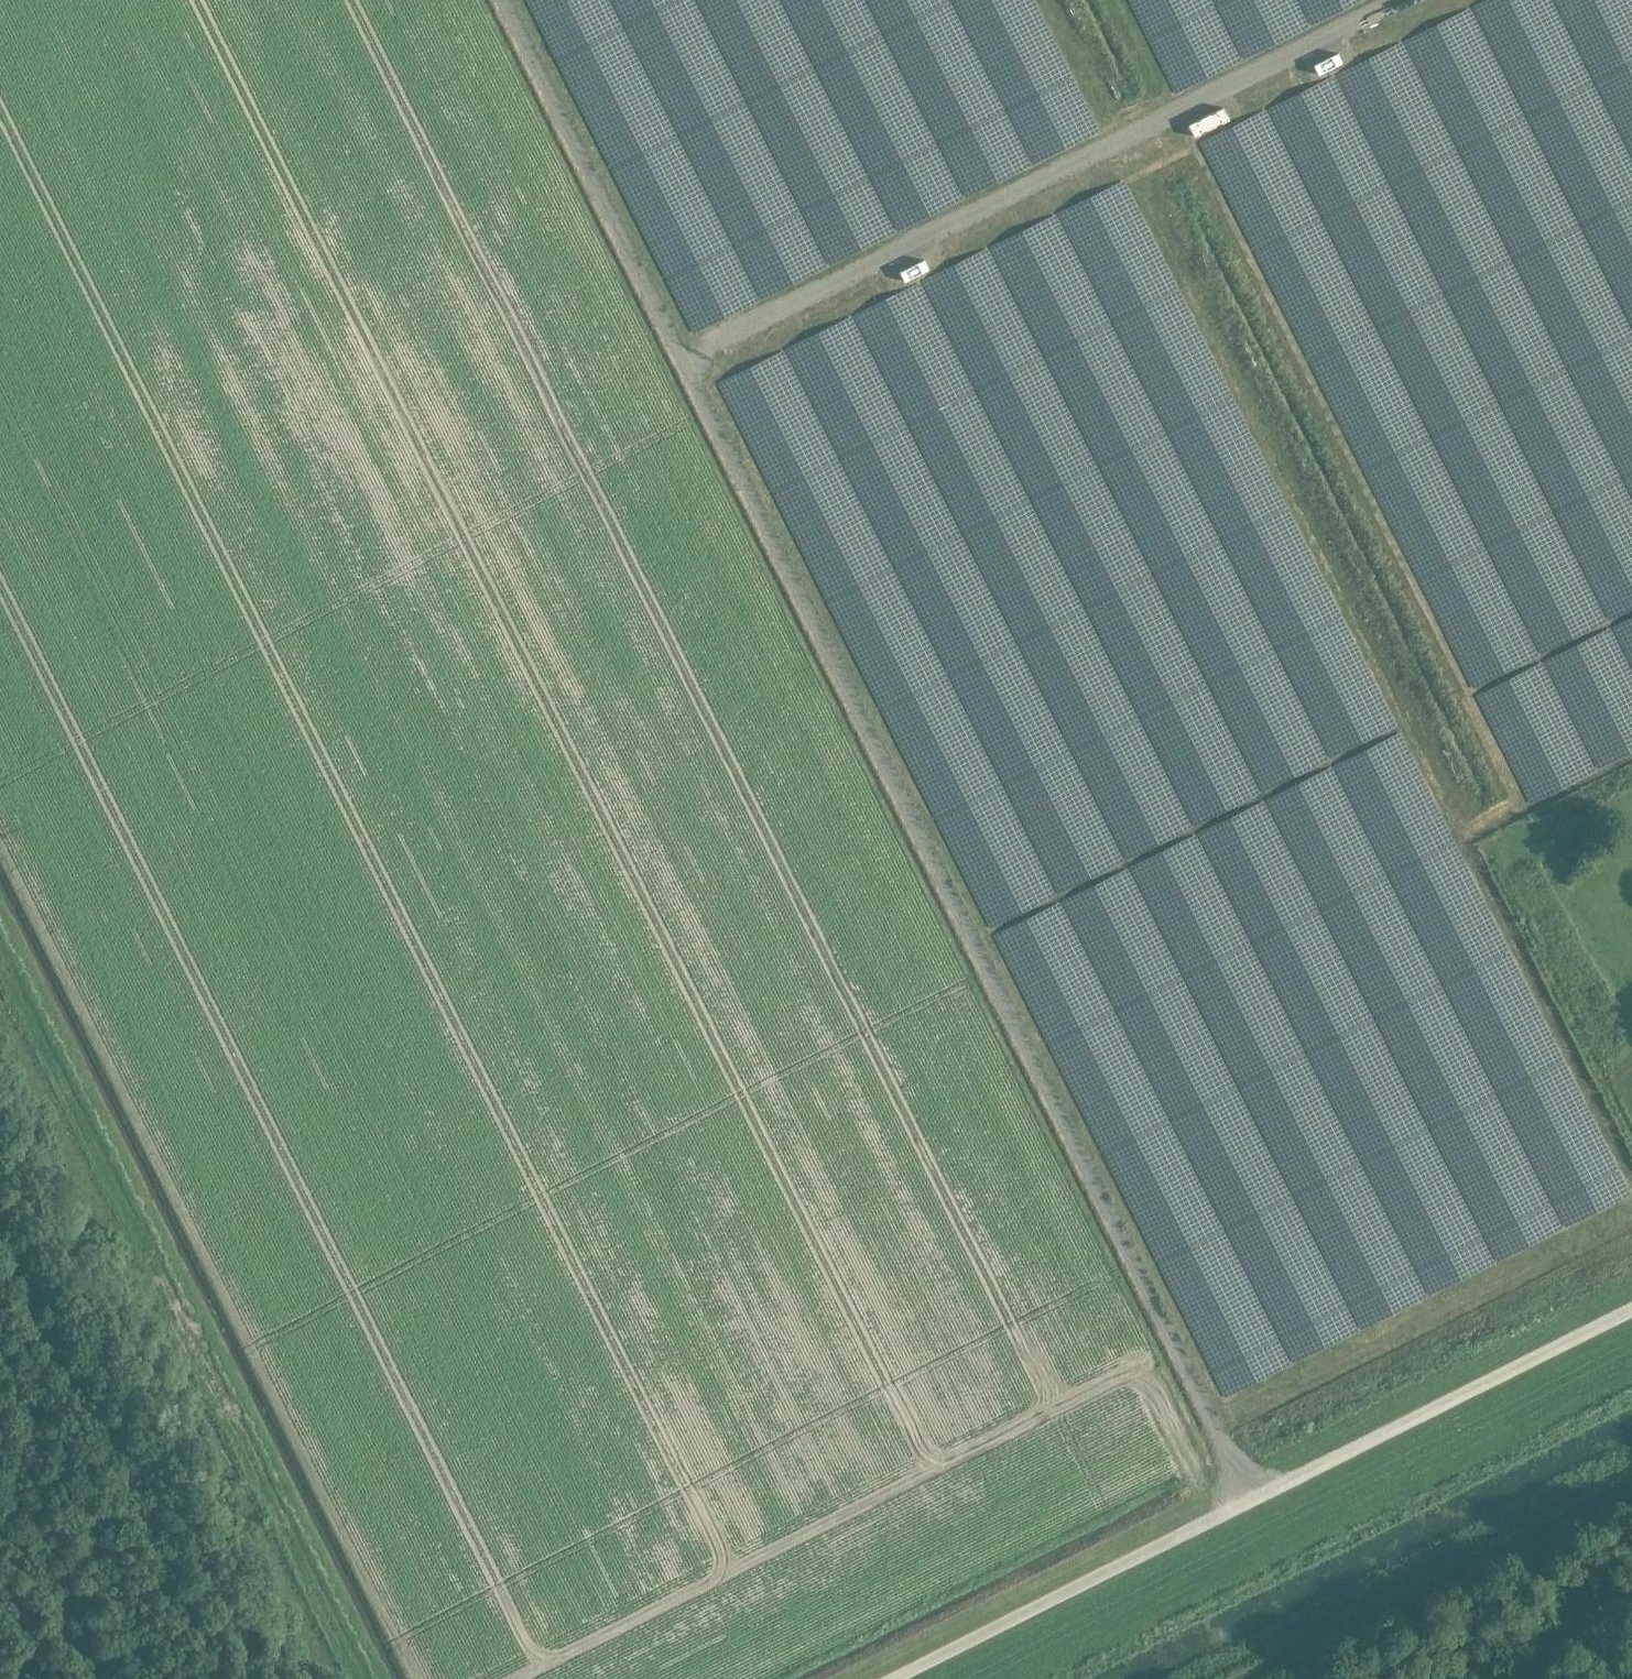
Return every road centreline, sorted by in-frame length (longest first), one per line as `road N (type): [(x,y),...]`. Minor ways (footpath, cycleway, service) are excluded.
road 1 (unclassified): [(889,1678),(1631,1305)]

